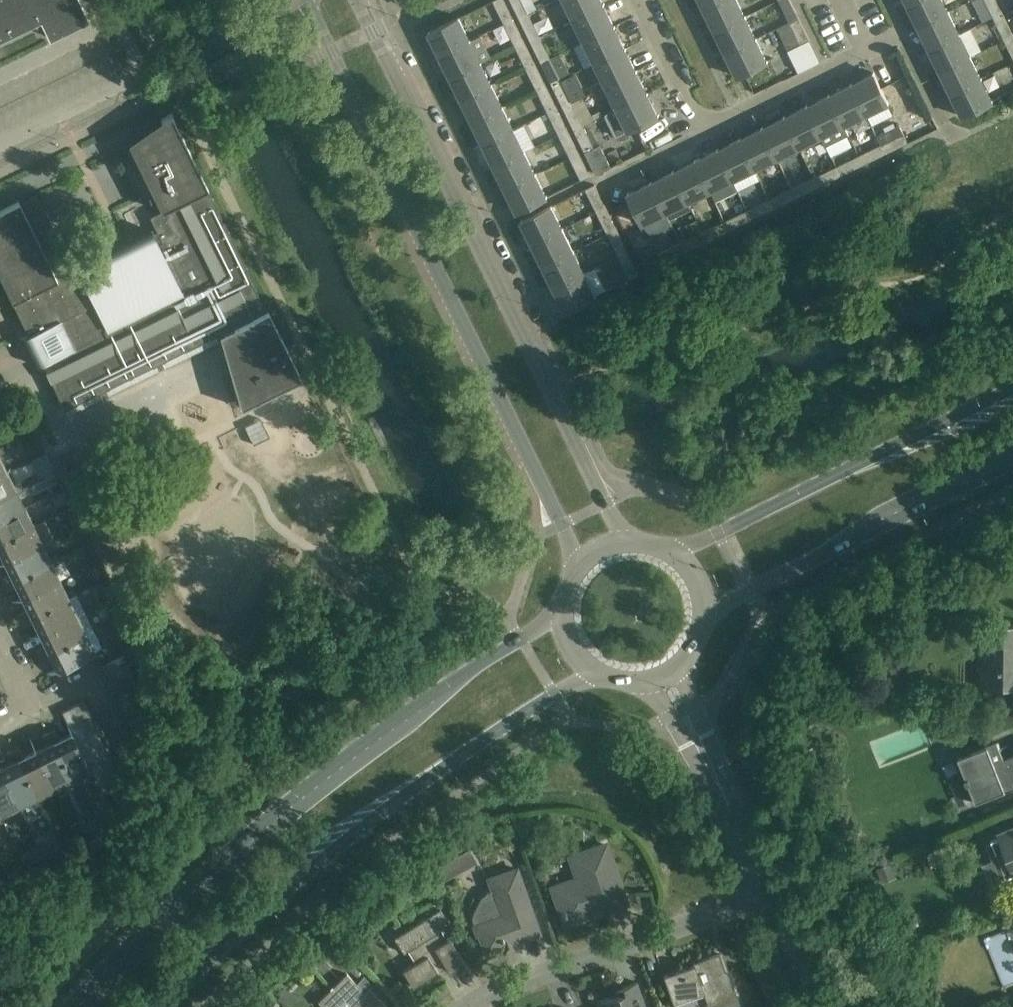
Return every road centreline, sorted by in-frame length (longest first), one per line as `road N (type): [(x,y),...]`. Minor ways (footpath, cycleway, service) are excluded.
road 1 (tertiary): [(306,0),(537,470),(575,571)]
road 2 (secondary): [(562,604),(435,694),(232,858),(78,1006)]
road 3 (tertiary): [(637,540),(605,503),(360,0)]
road 4 (secondary): [(159,1006),(387,808),(553,694),(602,675)]
road 5 (secondary): [(1012,389),(669,550)]
road 6 (secondary): [(704,621),(1012,455)]
road 7 (residential): [(470,1006),(517,983),(769,895)]
road 8 (residential): [(702,130),(868,51),(843,0)]
road 9 (residential): [(702,130),(638,0)]
road 10 (unclassified): [(640,682),(719,783)]
road 11 (unclassified): [(719,783),(684,662)]
road 12 (unclassified): [(828,1006),(769,895)]
road 13 (unclassified): [(769,895),(719,783)]

